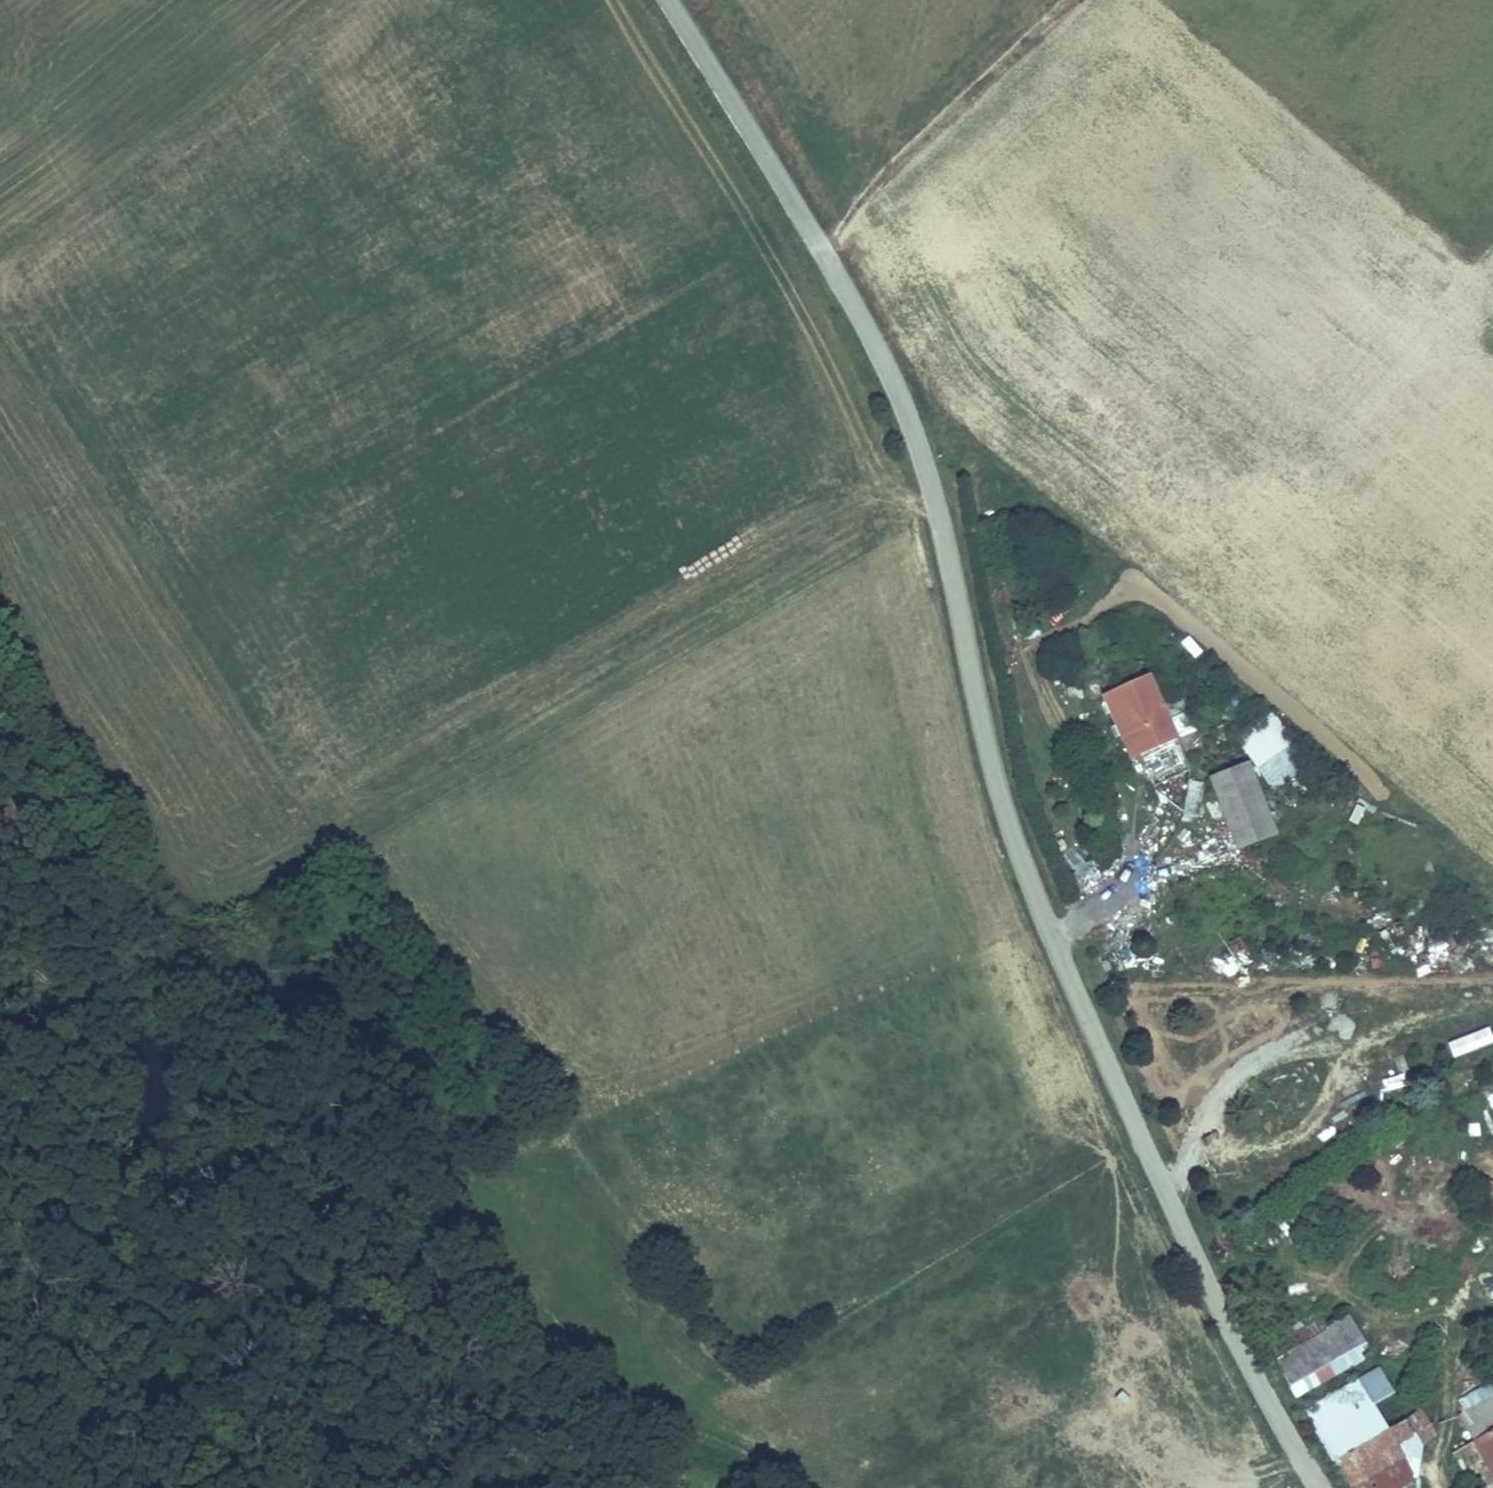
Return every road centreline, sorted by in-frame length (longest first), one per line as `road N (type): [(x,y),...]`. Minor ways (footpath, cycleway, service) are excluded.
road 1 (unclassified): [(1311,1487),(1247,1370),(1048,926),(988,763),(947,562),(897,392),(815,238),(667,0)]

